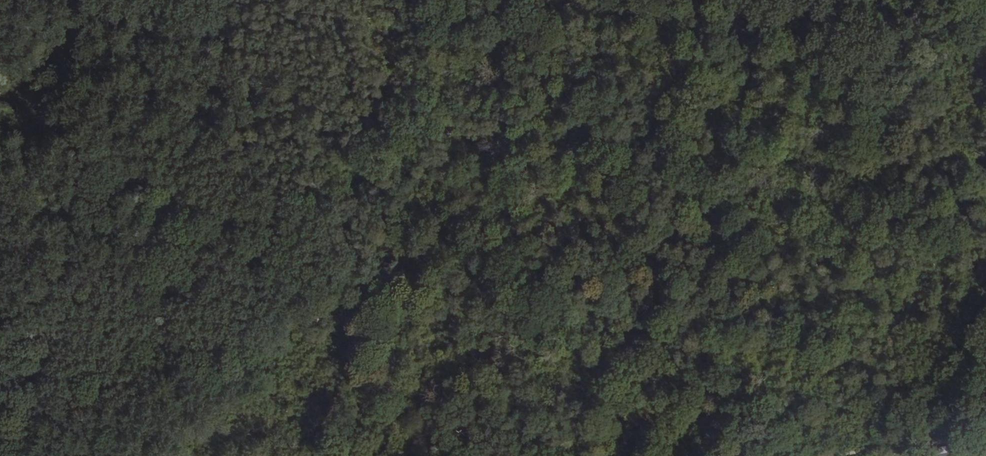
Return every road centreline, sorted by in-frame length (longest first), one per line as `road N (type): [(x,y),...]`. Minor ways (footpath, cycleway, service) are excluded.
road 1 (track): [(985,417),(828,455)]

